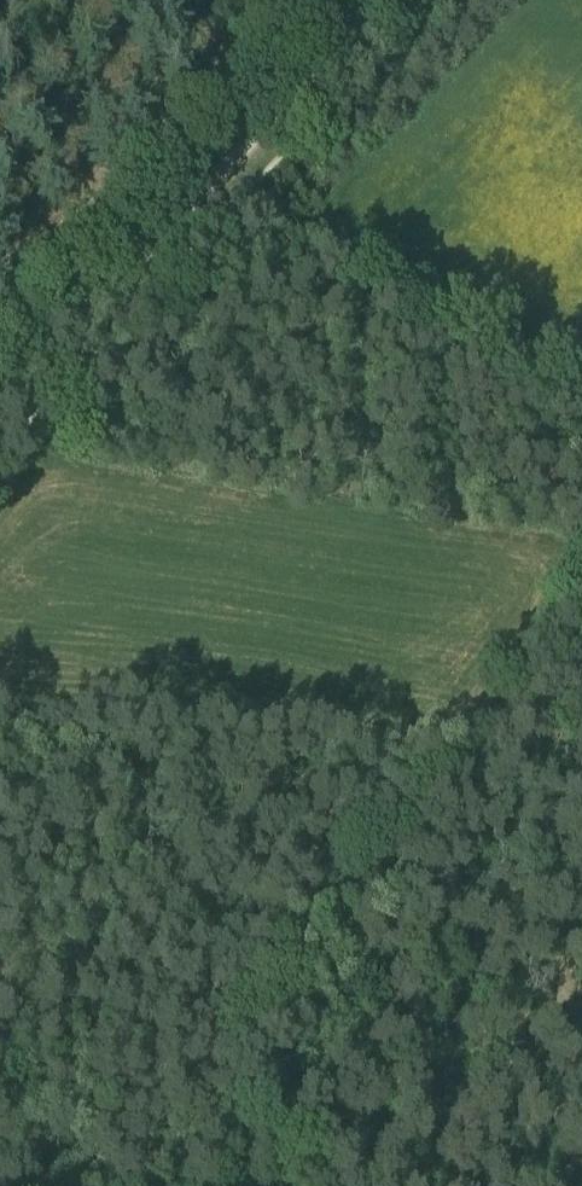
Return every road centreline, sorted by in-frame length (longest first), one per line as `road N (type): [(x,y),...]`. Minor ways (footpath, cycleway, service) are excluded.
road 1 (track): [(0,411),(399,0)]

